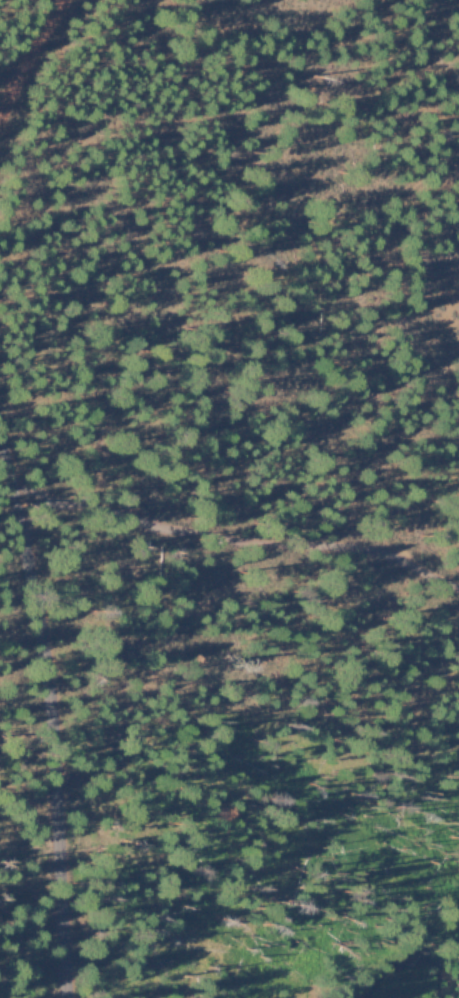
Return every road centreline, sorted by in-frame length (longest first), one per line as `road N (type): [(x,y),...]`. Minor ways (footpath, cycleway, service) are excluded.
road 1 (residential): [(87,997),(71,746),(30,495)]
road 2 (residential): [(458,586),(372,541),(282,551),(30,495)]
road 3 (residential): [(0,147),(36,106),(77,0)]

